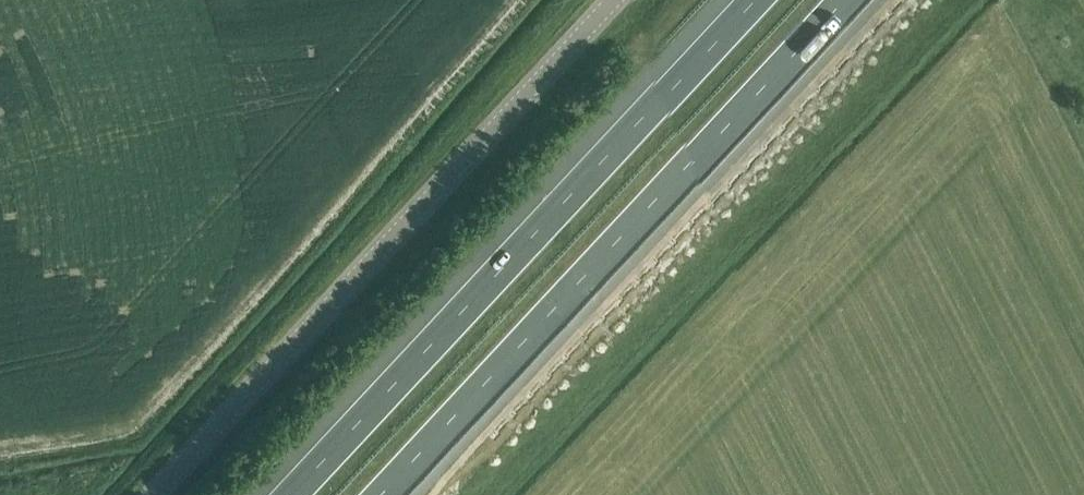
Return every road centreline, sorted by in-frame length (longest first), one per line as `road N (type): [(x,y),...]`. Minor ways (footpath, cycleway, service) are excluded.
road 1 (unclassified): [(152,494),(614,0)]
road 2 (motorway): [(385,494),(846,0)]
road 3 (motorway): [(754,0),(294,494)]

